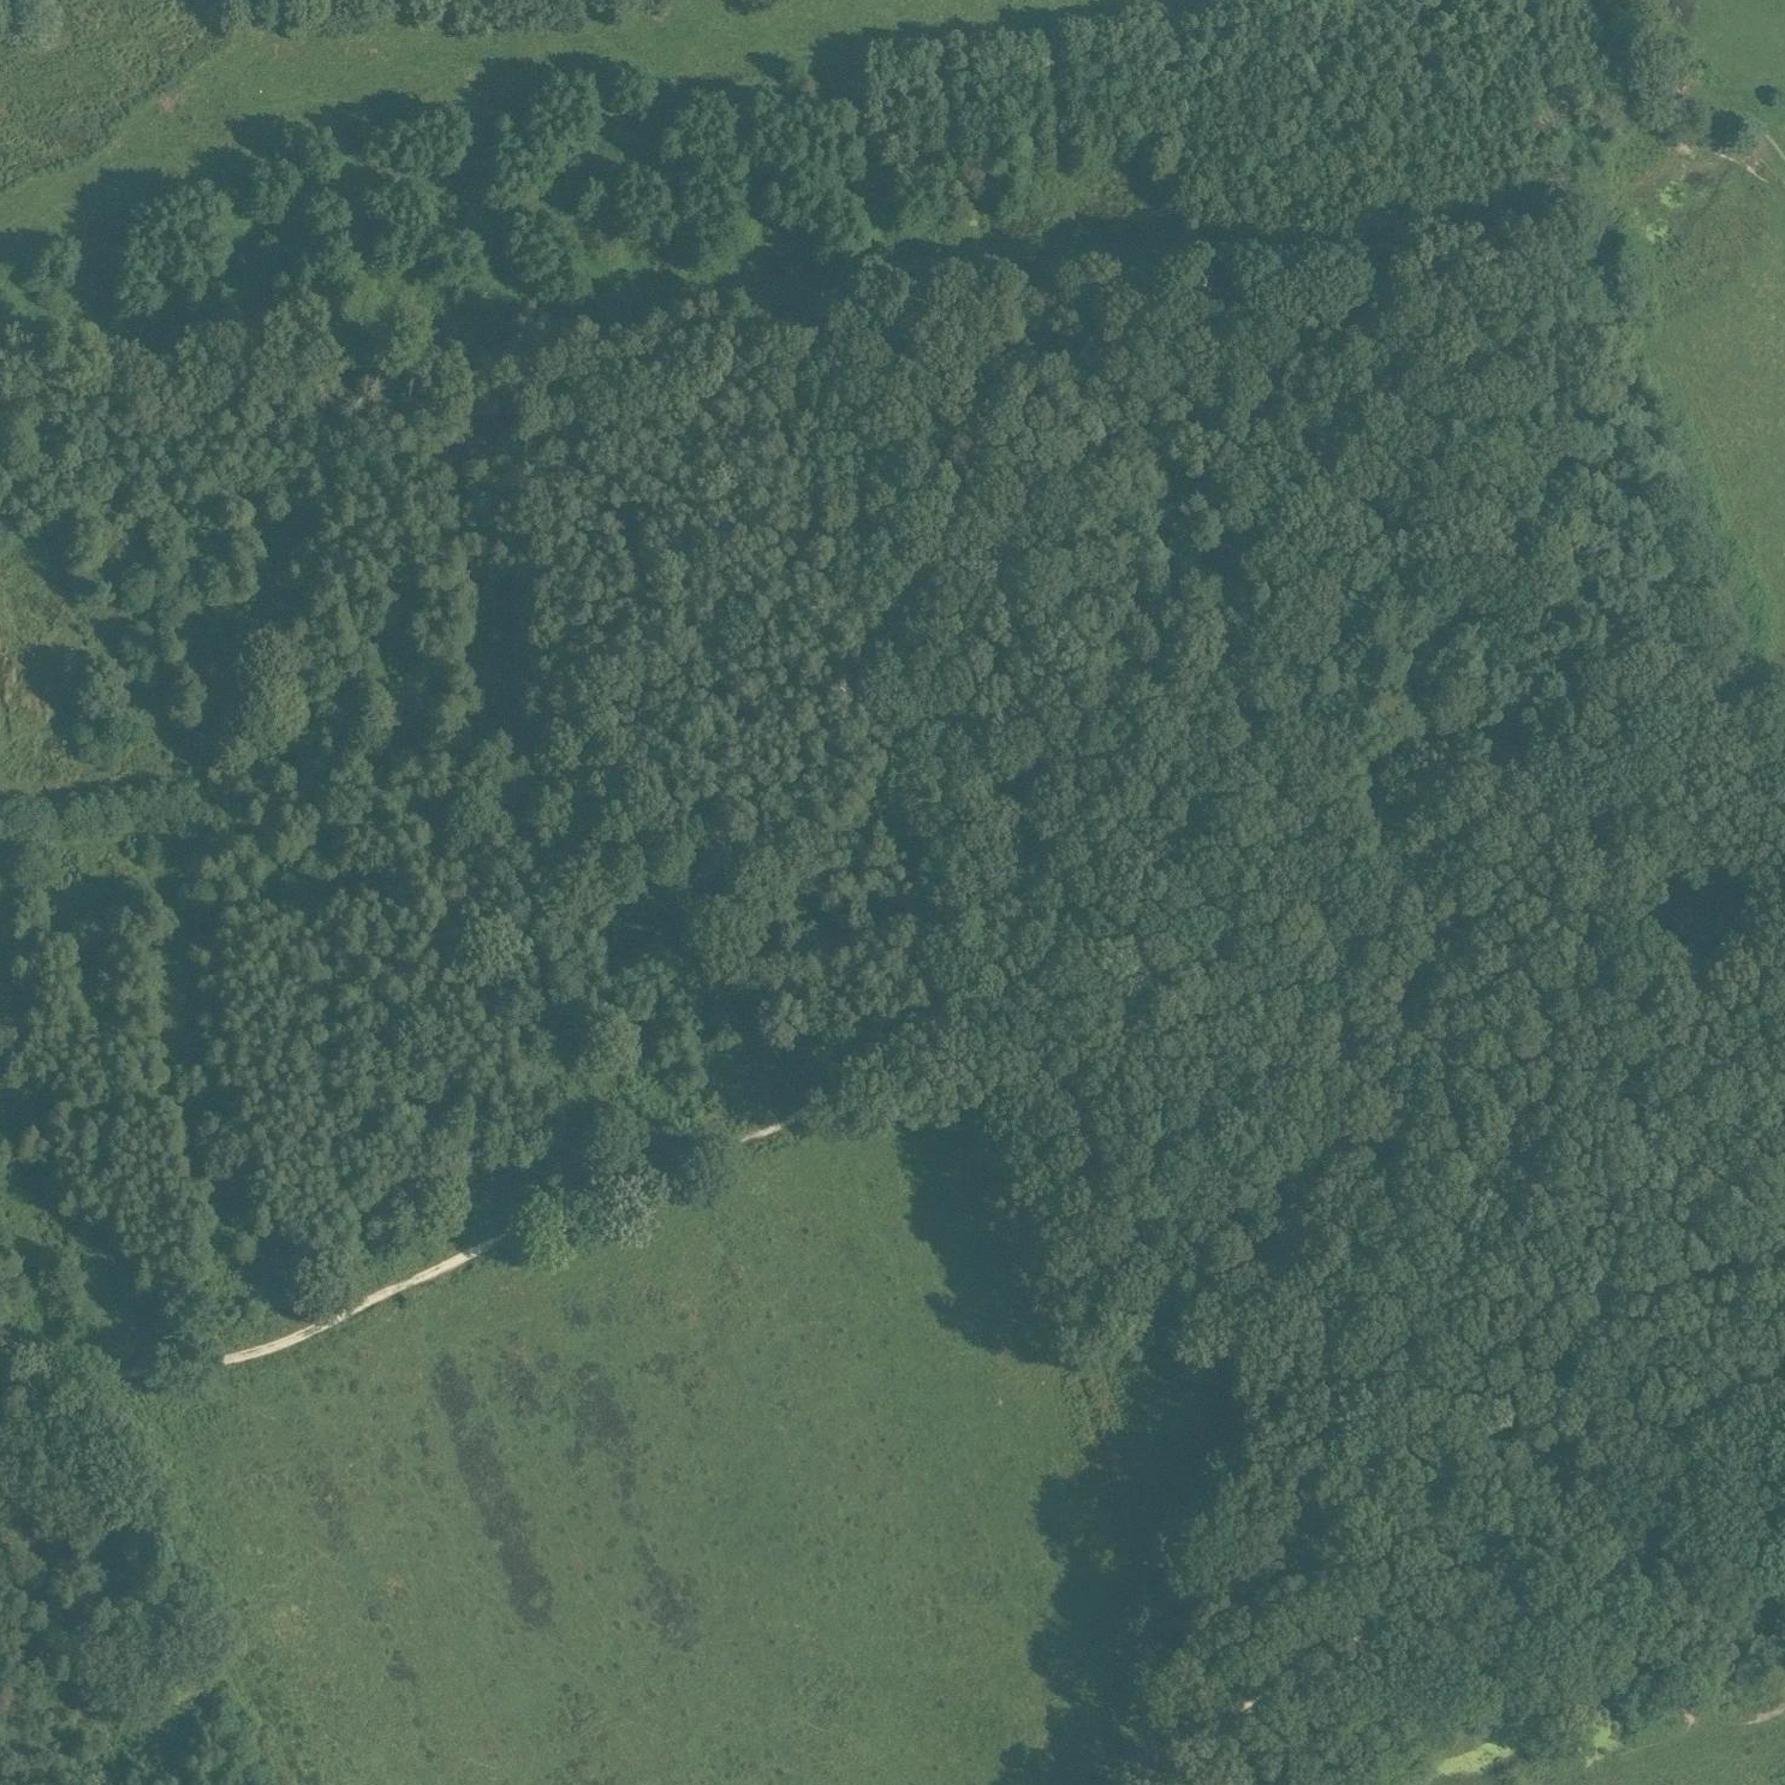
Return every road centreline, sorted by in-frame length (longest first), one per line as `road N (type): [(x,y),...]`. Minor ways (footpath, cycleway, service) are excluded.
road 1 (track): [(1784,716),(245,1358),(0,1370)]

